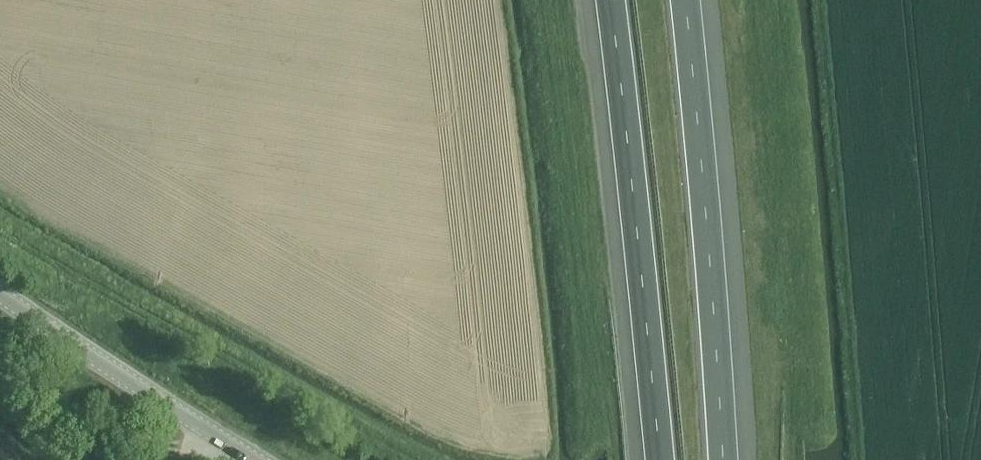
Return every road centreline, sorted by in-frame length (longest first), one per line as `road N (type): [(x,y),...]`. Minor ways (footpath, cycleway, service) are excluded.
road 1 (track): [(0,231),(408,459)]
road 2 (track): [(613,459),(553,0)]
road 3 (motorway): [(610,0),(659,459)]
road 4 (motorway): [(722,459),(685,0)]
road 5 (tertiary): [(223,441),(0,295)]
road 6 (track): [(0,383),(149,445),(185,448)]

